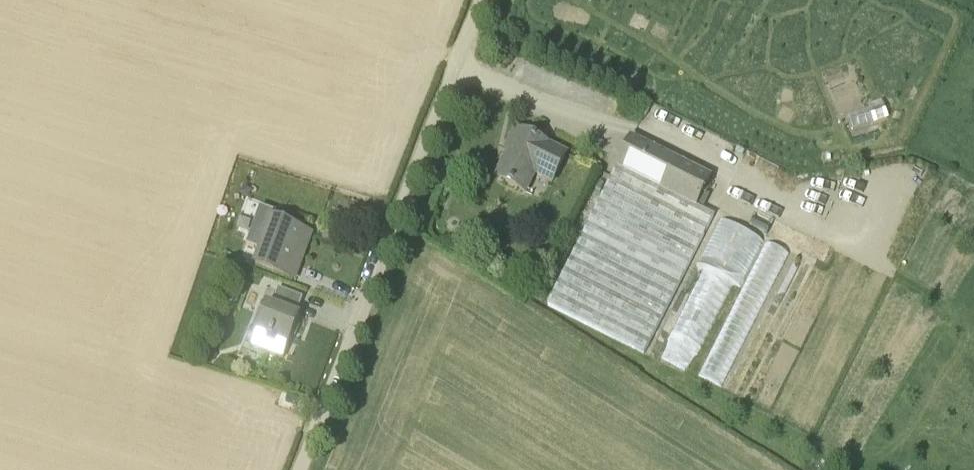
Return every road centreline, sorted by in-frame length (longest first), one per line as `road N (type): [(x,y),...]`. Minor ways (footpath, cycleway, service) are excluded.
road 1 (unclassified): [(310,469),(488,0)]

